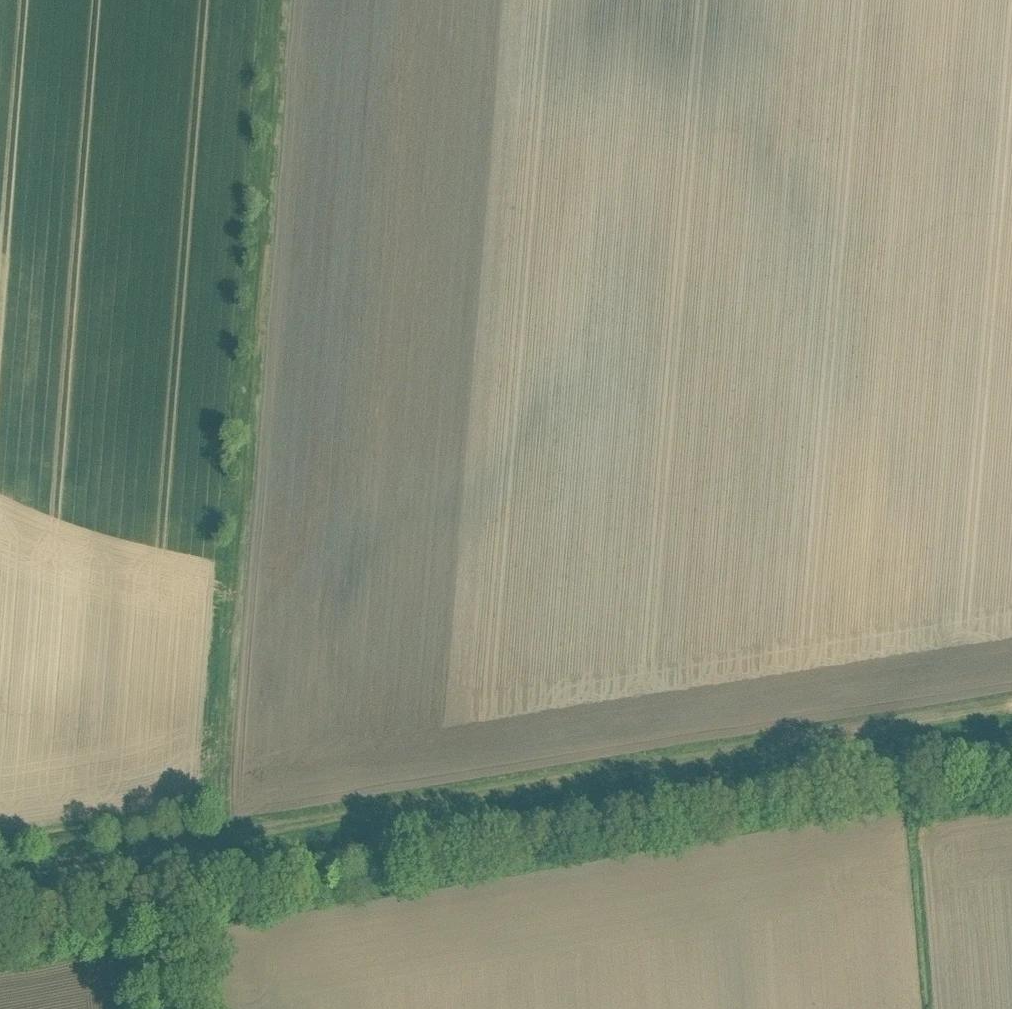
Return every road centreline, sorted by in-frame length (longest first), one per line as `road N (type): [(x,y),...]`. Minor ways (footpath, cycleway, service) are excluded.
road 1 (track): [(1011,708),(0,874)]

